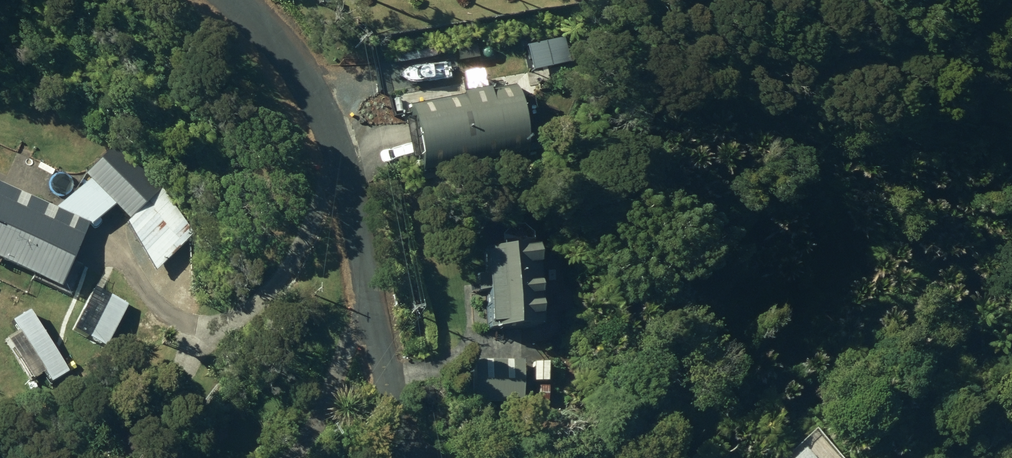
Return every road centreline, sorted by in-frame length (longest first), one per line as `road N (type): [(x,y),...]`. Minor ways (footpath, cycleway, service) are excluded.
road 1 (residential): [(396,457),(343,156),(319,100),(238,0)]

